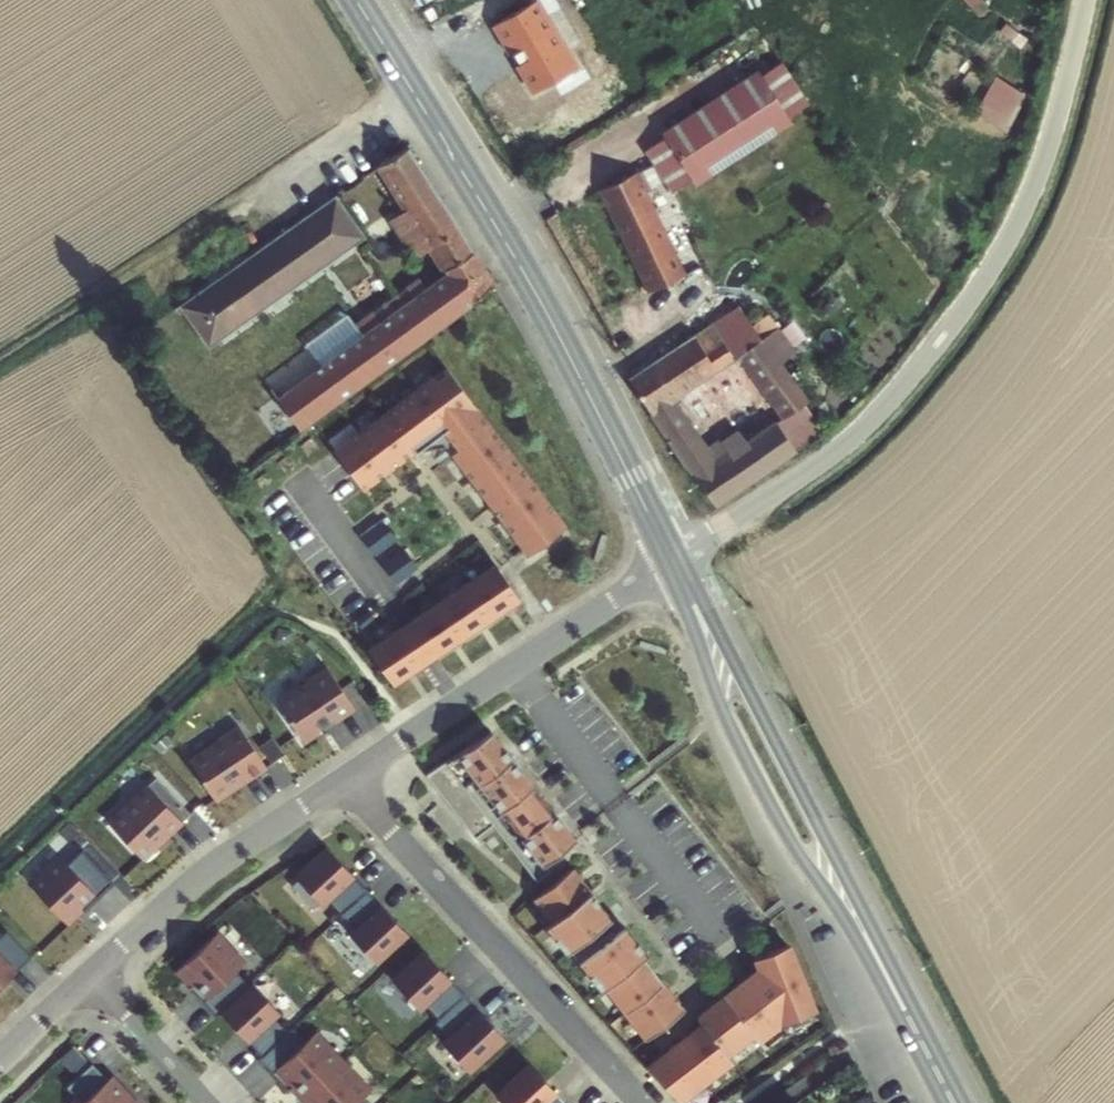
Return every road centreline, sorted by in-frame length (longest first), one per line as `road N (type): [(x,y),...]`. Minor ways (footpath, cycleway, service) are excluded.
road 1 (unclassified): [(695,546),(843,448),(952,327),(1028,203),(1085,0)]
road 2 (secondary): [(673,560),(525,275),(356,0)]
road 3 (secondary): [(953,1102),(673,560)]
road 4 (residential): [(347,775),(456,907),(642,1102)]
road 5 (residential): [(673,560),(347,775)]
road 6 (residential): [(347,775),(207,870),(89,974)]
road 7 (residential): [(206,1102),(89,974)]
road 8 (residential): [(89,974),(0,1062)]

